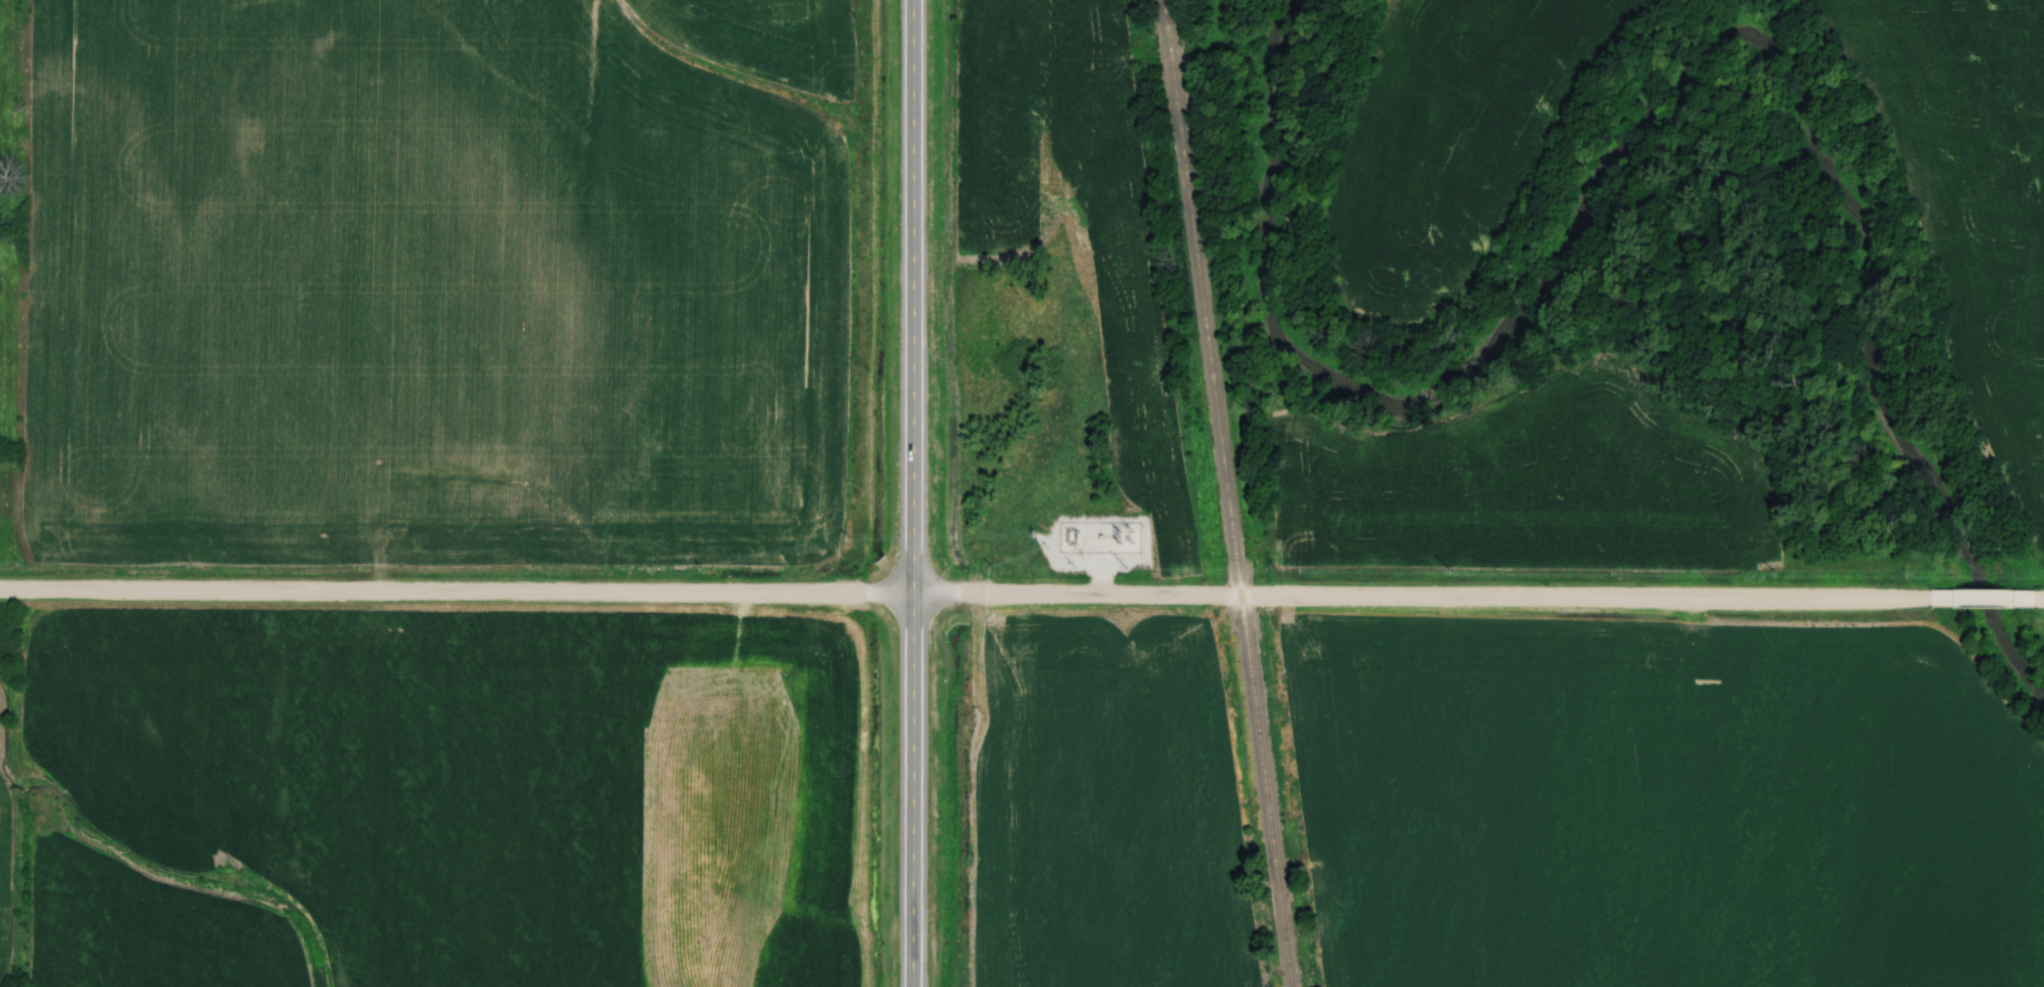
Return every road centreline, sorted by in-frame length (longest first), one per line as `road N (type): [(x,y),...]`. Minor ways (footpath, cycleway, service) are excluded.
road 1 (residential): [(1935,594),(1243,601),(0,590)]
road 2 (secondary): [(914,0),(914,986)]

